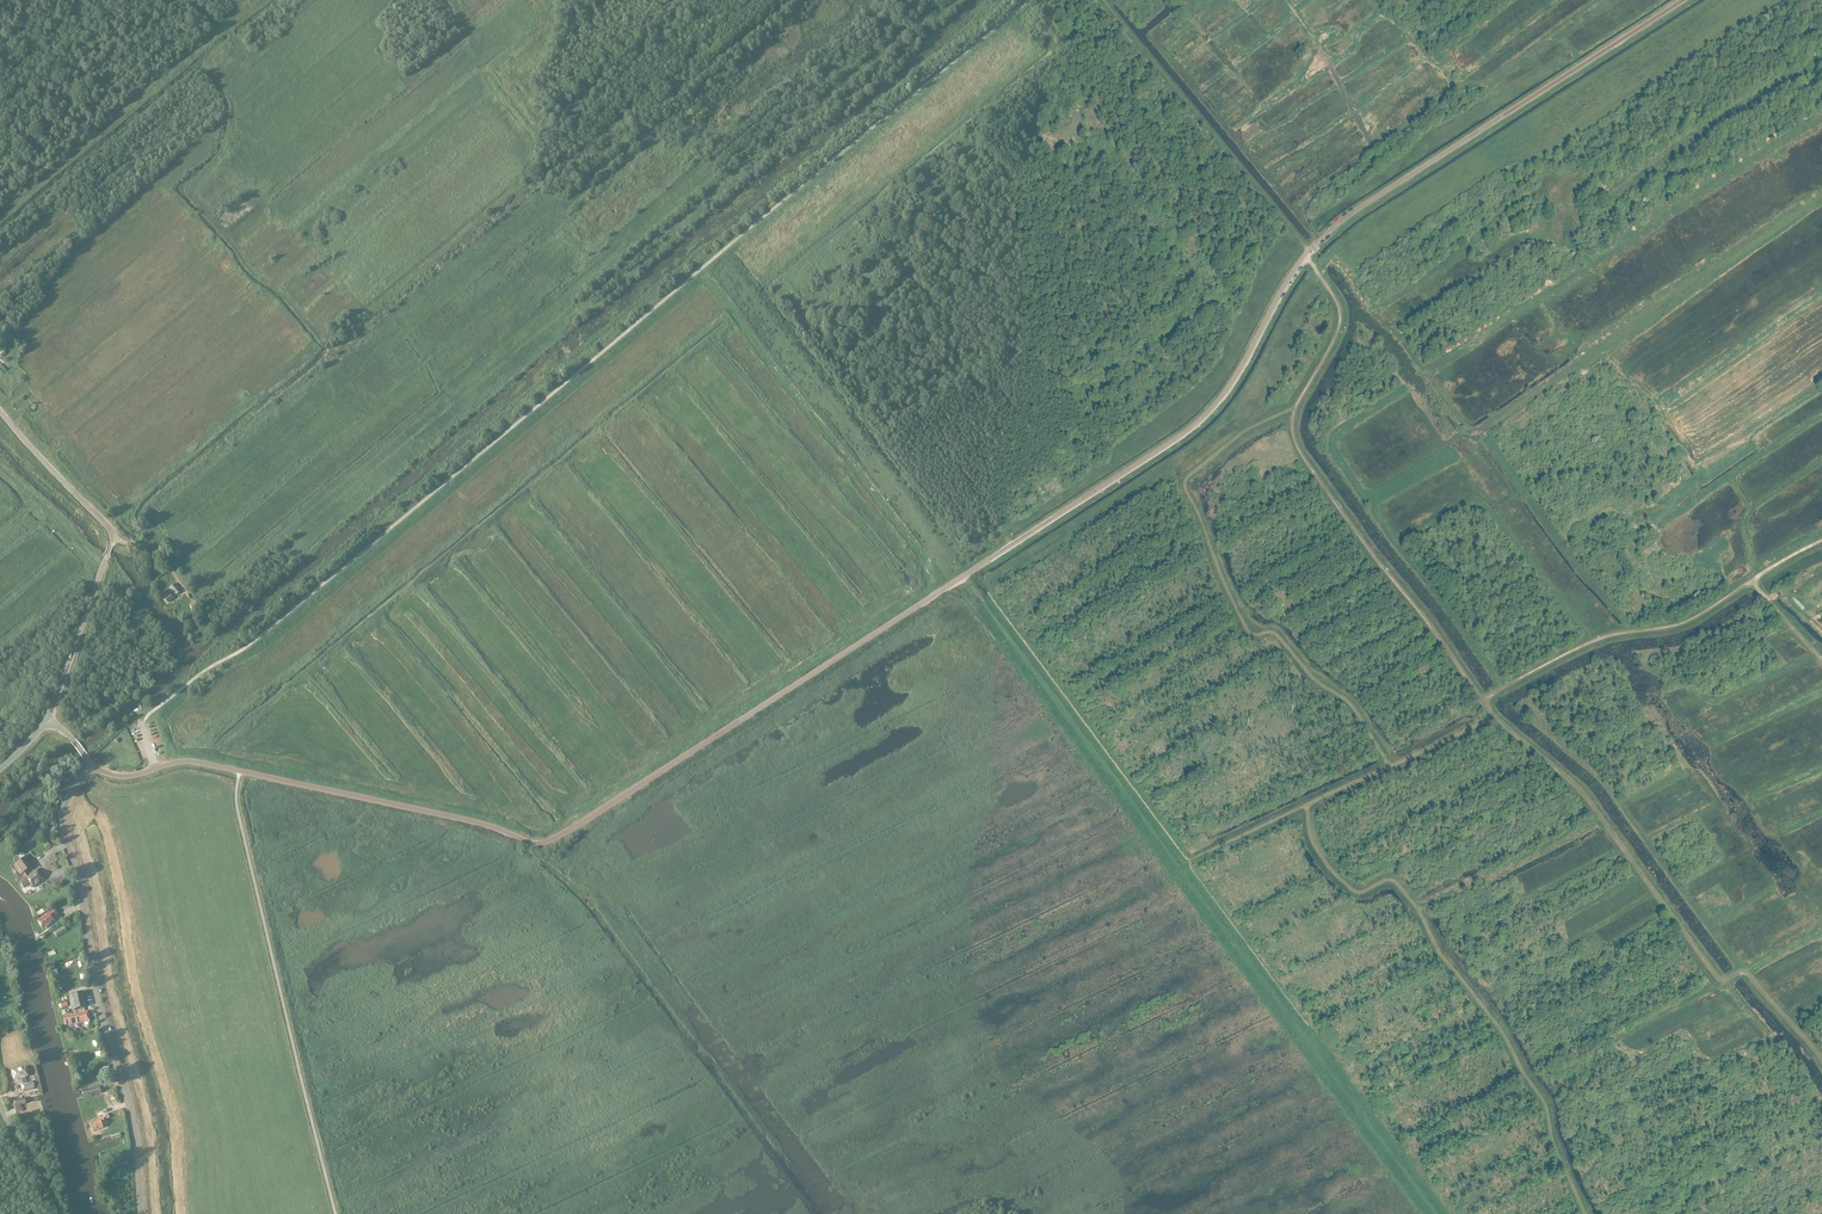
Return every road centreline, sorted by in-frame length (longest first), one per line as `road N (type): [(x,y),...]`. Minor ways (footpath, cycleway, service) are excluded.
road 1 (track): [(1821,117),(1426,376),(1464,426),(1479,429),(1821,198)]
road 2 (unclassified): [(963,577),(542,843),(197,762),(123,777),(92,765)]
road 3 (unclassified): [(963,577),(1206,415),(1291,275),(1332,229),(1684,0)]
road 4 (track): [(1483,701),(1589,802),(1713,973),(1748,974),(1821,1061)]
road 5 (tertiary): [(140,1213),(132,1119),(97,999),(61,824),(65,803),(92,765)]
road 6 (track): [(1436,1213),(1199,896)]
road 7 (track): [(1821,540),(1691,620),(1598,639),(1483,701)]
road 8 (track): [(1483,701),(1301,455),(1295,409)]
road 9 (track): [(972,589),(1178,867)]
road 10 (track): [(0,219),(260,0)]
road 11 (track): [(1104,0),(1302,242)]
road 12 (tertiary): [(47,720),(113,539)]
road 13 (track): [(1295,409),(1340,322),(1337,303),(1304,257)]
road 14 (tertiary): [(113,539),(0,412)]
road 15 (unclassified): [(59,1213),(0,1109)]

